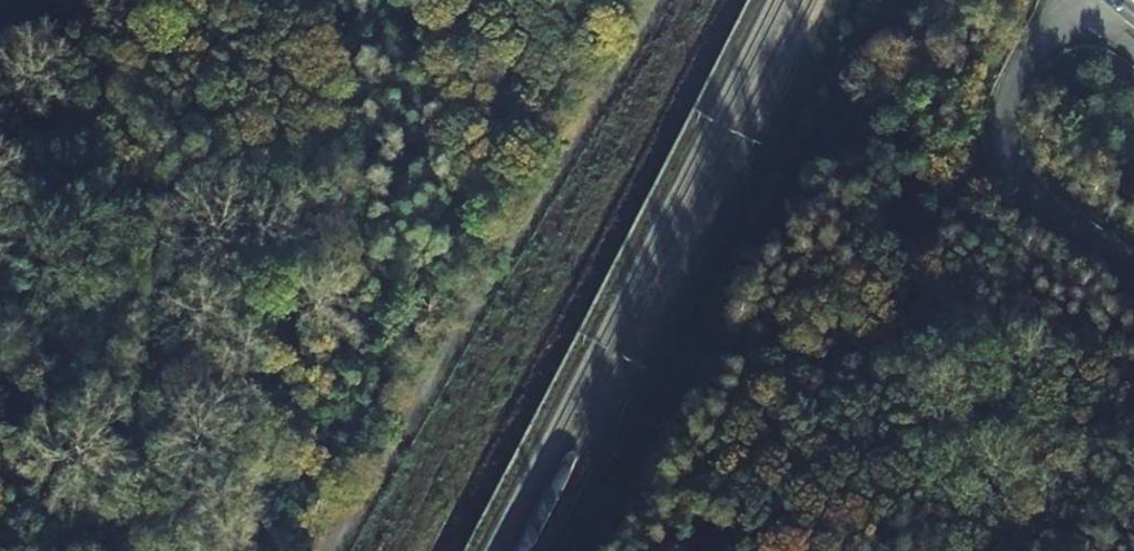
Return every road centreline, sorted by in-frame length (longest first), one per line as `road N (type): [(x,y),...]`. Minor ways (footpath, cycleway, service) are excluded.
road 1 (track): [(651,0),(324,550)]

